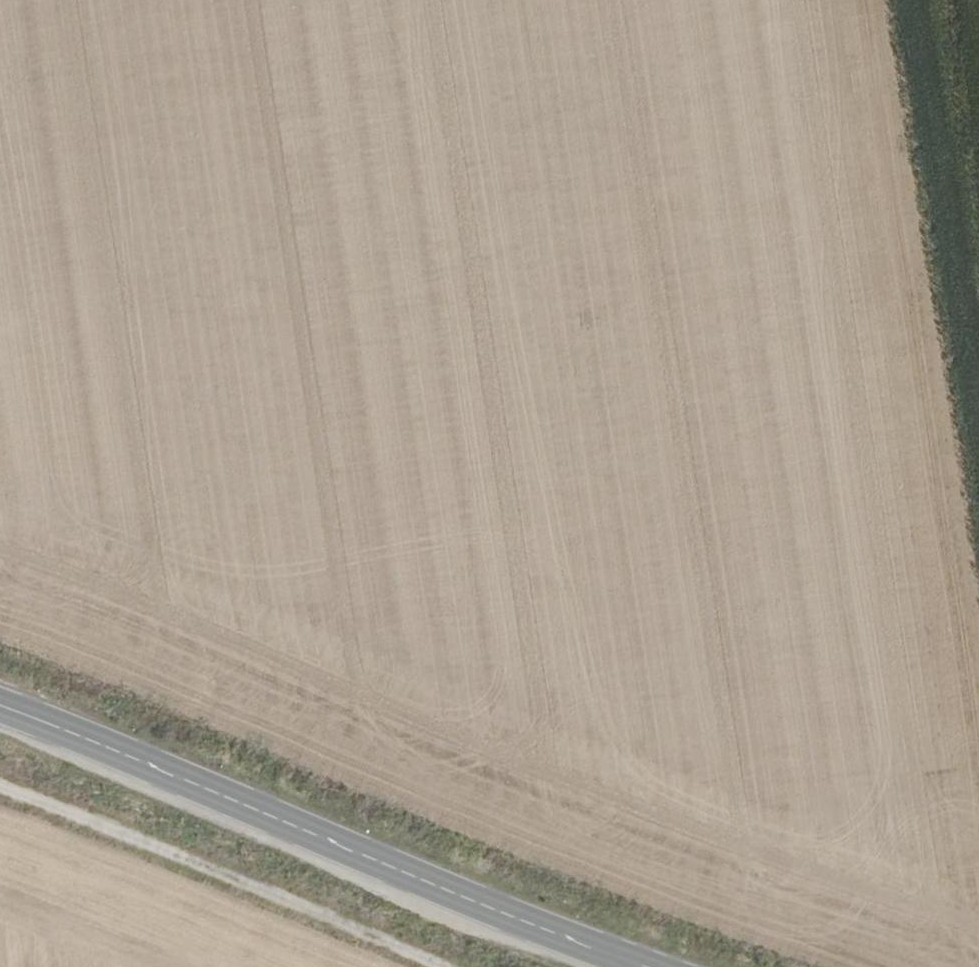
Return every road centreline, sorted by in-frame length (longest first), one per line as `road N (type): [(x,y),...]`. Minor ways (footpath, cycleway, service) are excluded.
road 1 (track): [(0,783),(450,966)]
road 2 (tertiary): [(0,708),(442,889)]
road 3 (tertiary): [(651,966),(442,889)]

